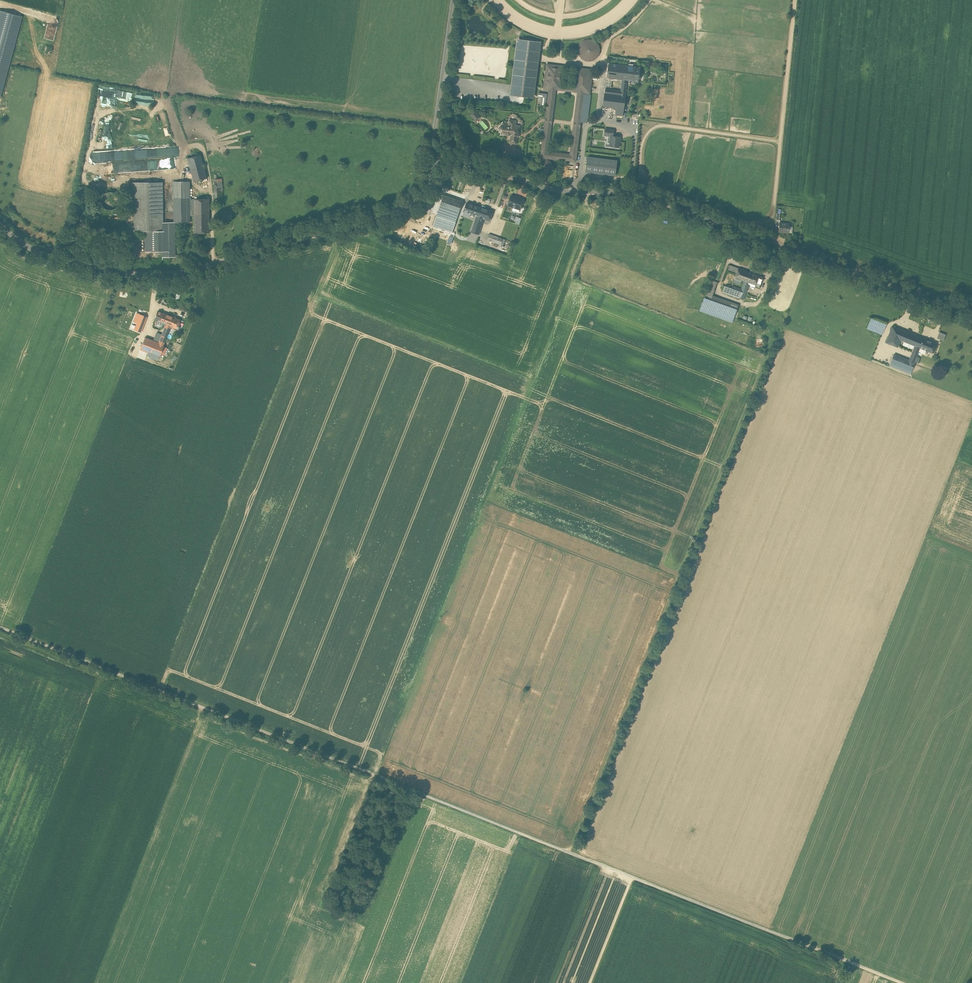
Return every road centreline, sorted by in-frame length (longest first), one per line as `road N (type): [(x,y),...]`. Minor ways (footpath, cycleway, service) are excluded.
road 1 (track): [(0,629),(903,982)]
road 2 (unclassified): [(971,309),(934,302),(623,191),(565,191),(431,158)]
road 3 (unclassified): [(431,158),(408,206),(171,273),(38,254),(0,228)]
road 4 (unclassified): [(431,158),(454,0)]

